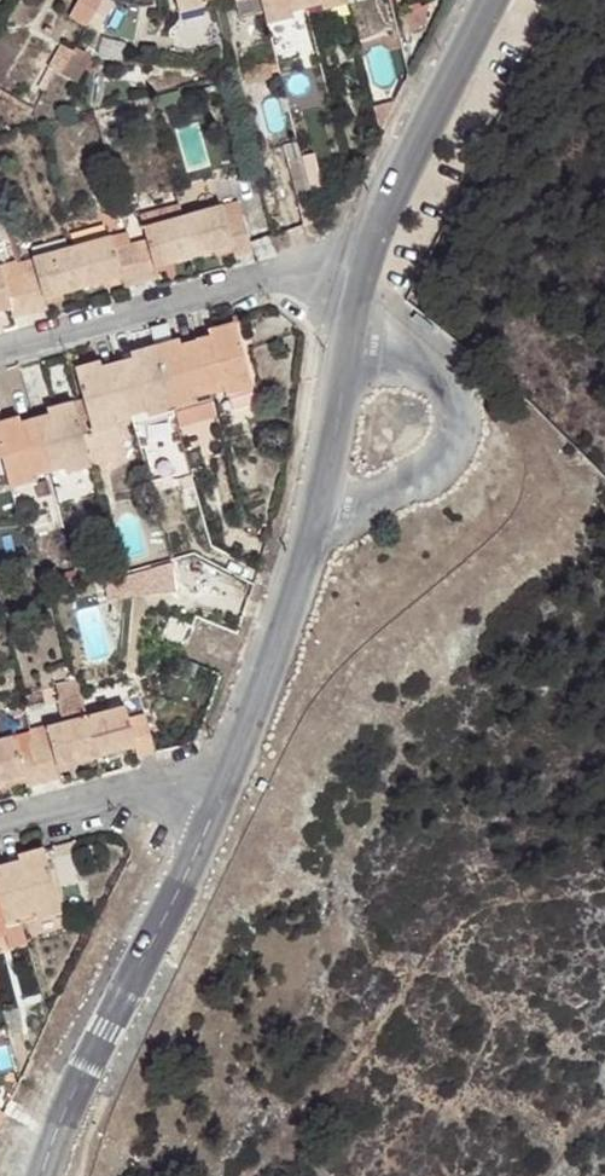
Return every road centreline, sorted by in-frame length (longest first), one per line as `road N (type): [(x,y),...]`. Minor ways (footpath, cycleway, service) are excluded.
road 1 (residential): [(210,812),(308,530),(357,277)]
road 2 (residential): [(41,1175),(75,1089),(210,812)]
road 3 (residential): [(357,277),(315,269),(276,277),(0,351)]
road 4 (residential): [(357,277),(489,0)]
road 5 (residential): [(210,812),(151,789),(107,792),(0,822)]

